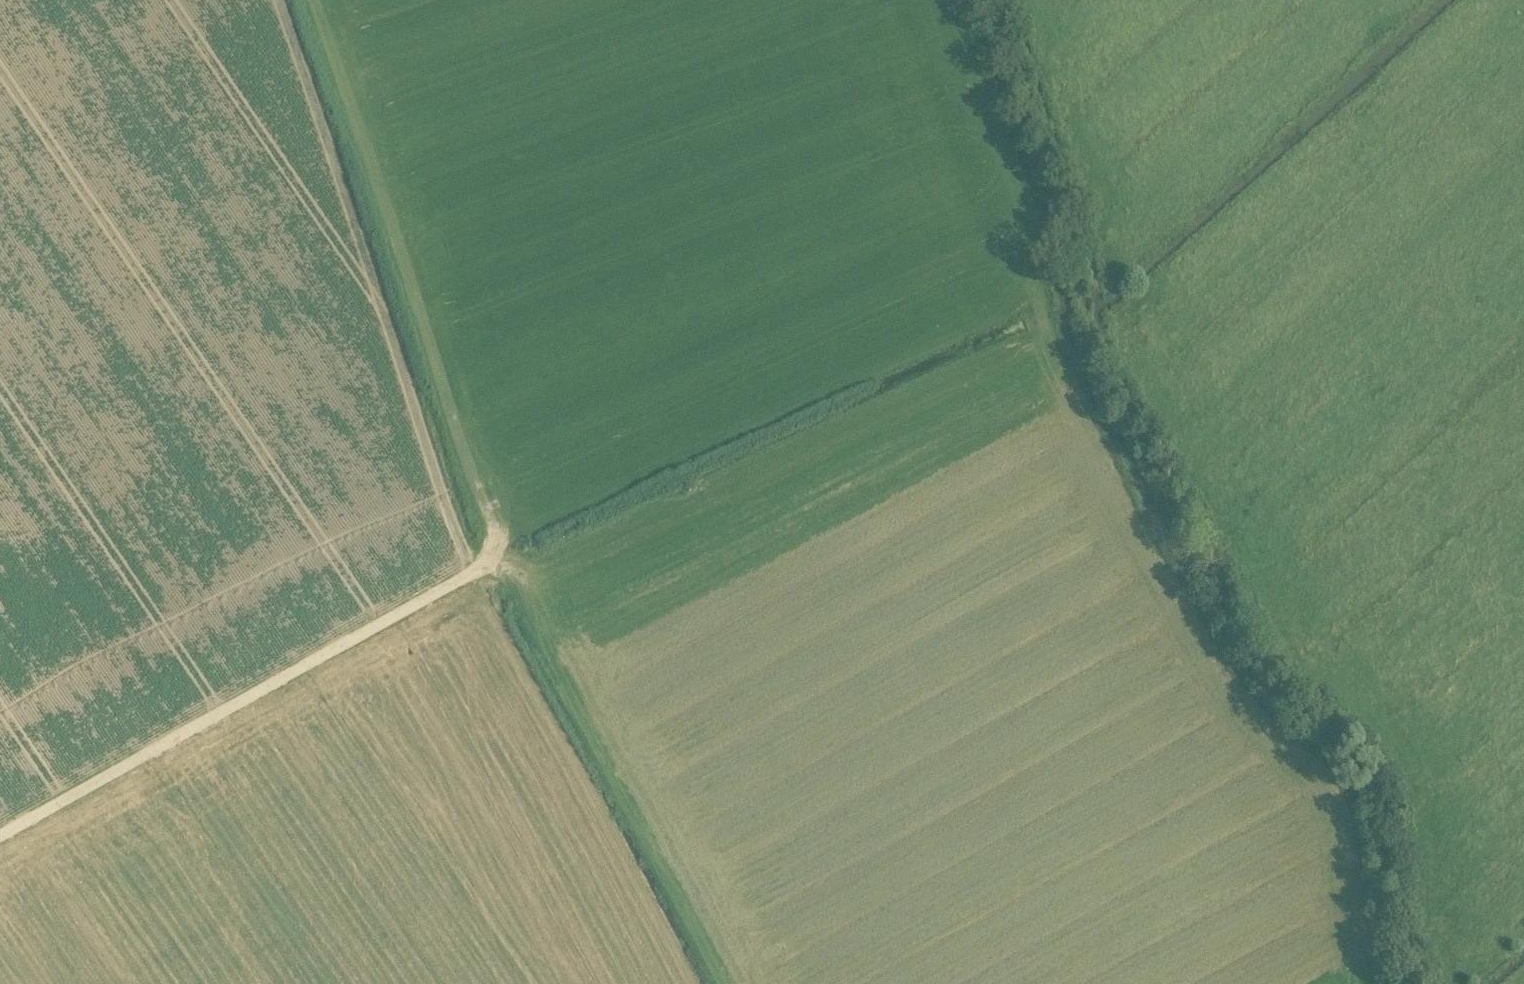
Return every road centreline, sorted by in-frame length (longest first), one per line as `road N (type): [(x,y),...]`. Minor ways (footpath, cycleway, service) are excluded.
road 1 (track): [(0,836),(491,561)]

